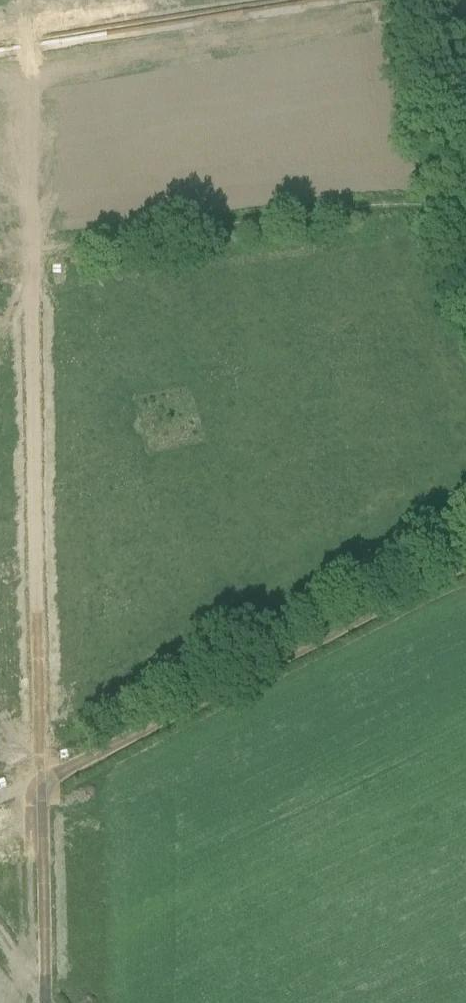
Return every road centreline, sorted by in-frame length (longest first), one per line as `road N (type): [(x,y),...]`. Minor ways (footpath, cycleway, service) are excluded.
road 1 (track): [(31,250),(44,1002)]
road 2 (track): [(0,793),(465,566)]

